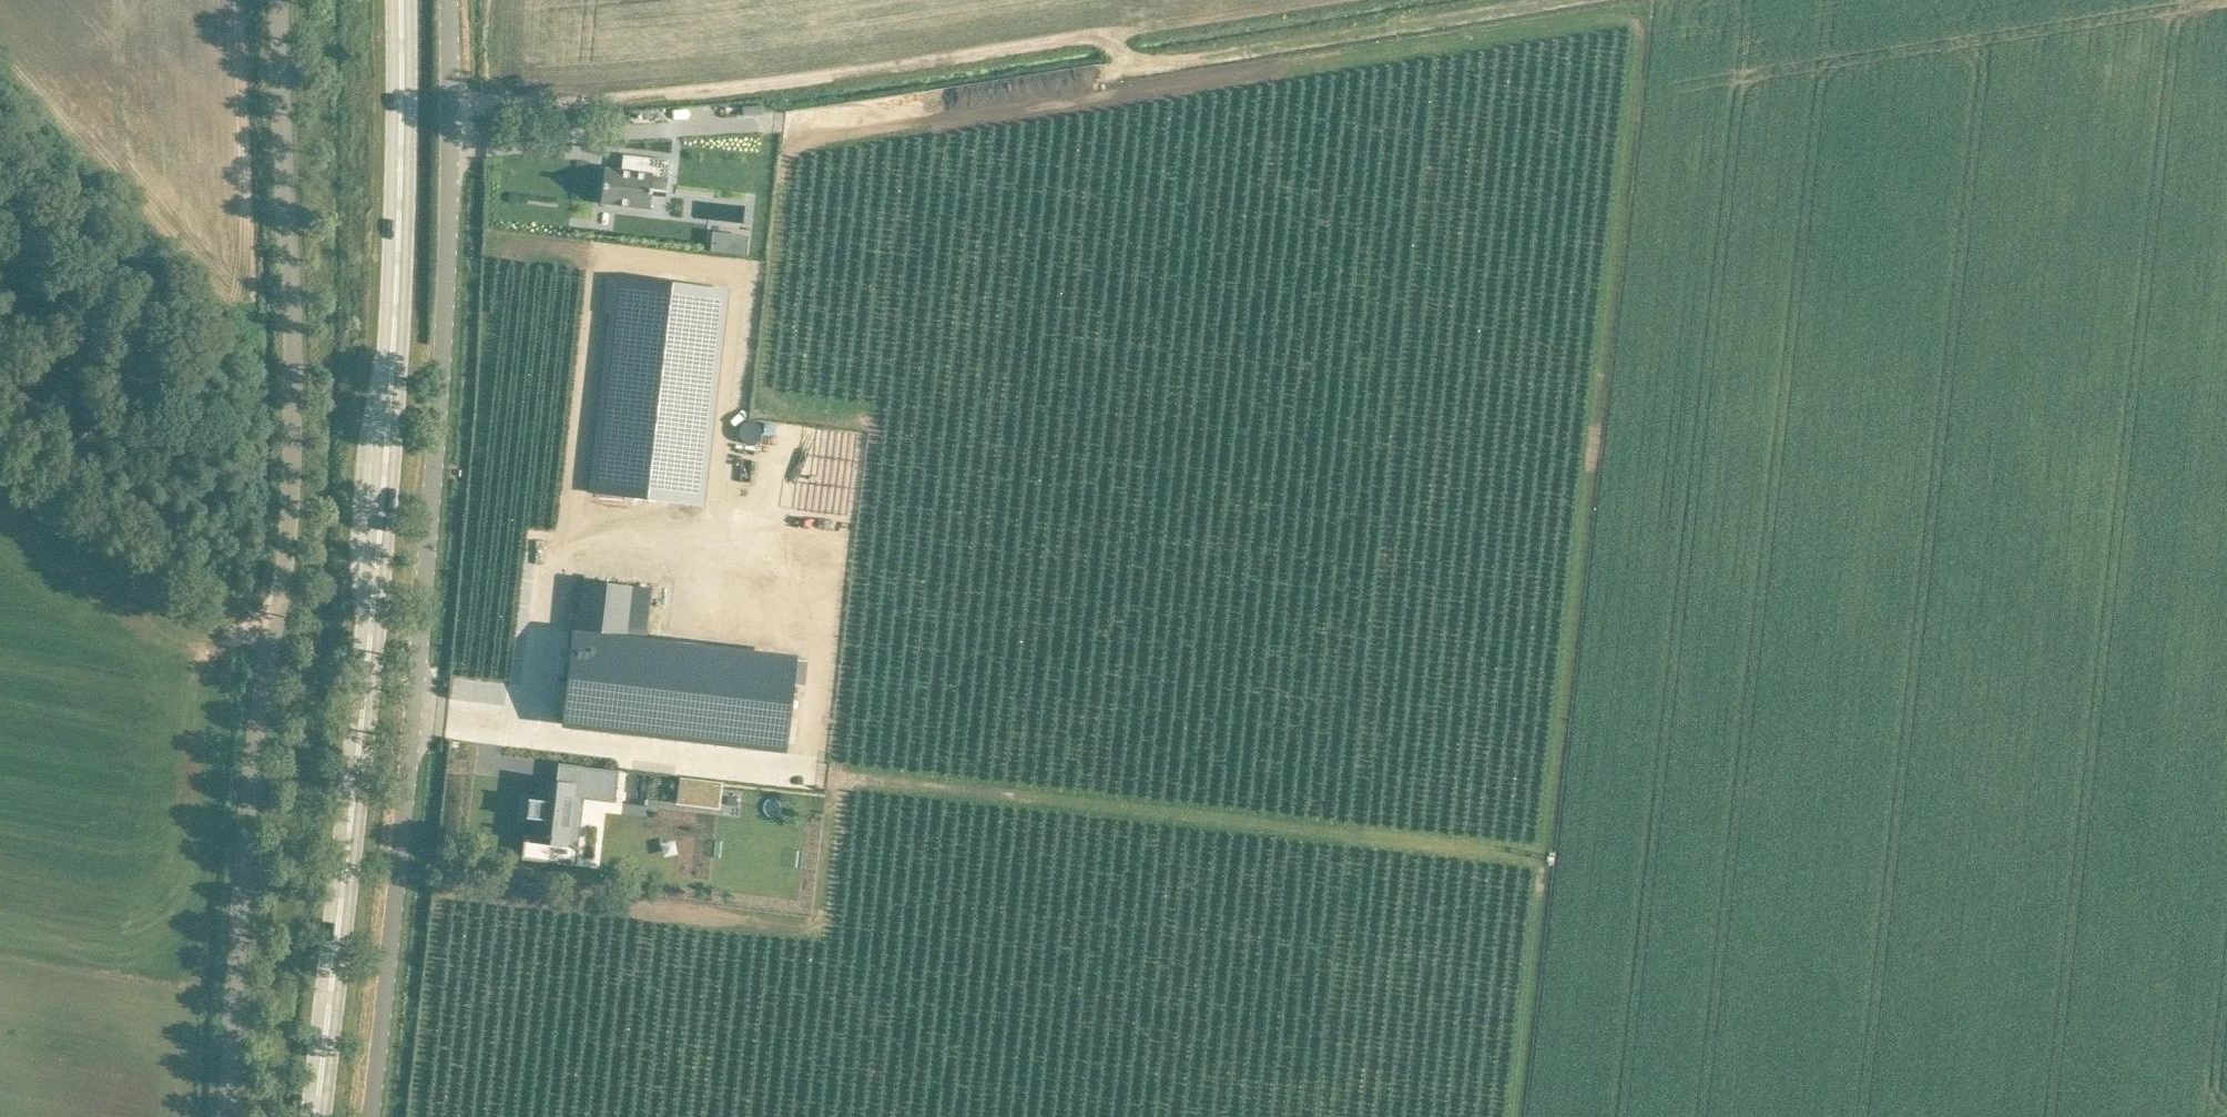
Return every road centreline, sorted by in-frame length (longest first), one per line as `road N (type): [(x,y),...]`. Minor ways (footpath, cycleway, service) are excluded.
road 1 (secondary): [(315,1116),(388,428),(401,0)]
road 2 (unclassified): [(368,1116),(423,609),(445,304),(448,0)]
road 3 (unclassified): [(228,1116),(248,816),(292,448),(280,0)]

